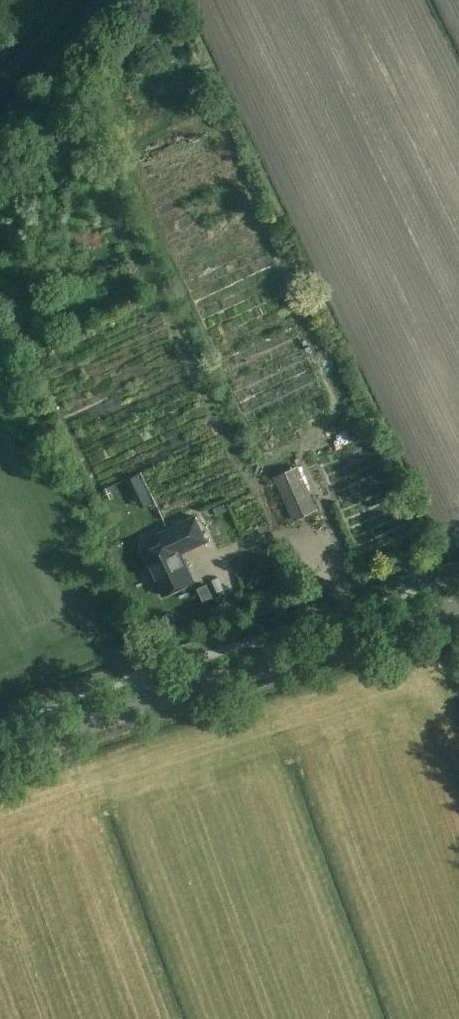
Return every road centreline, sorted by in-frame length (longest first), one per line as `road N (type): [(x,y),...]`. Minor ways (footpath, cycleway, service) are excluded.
road 1 (tertiary): [(0,754),(458,602)]
road 2 (track): [(0,97),(79,0)]

